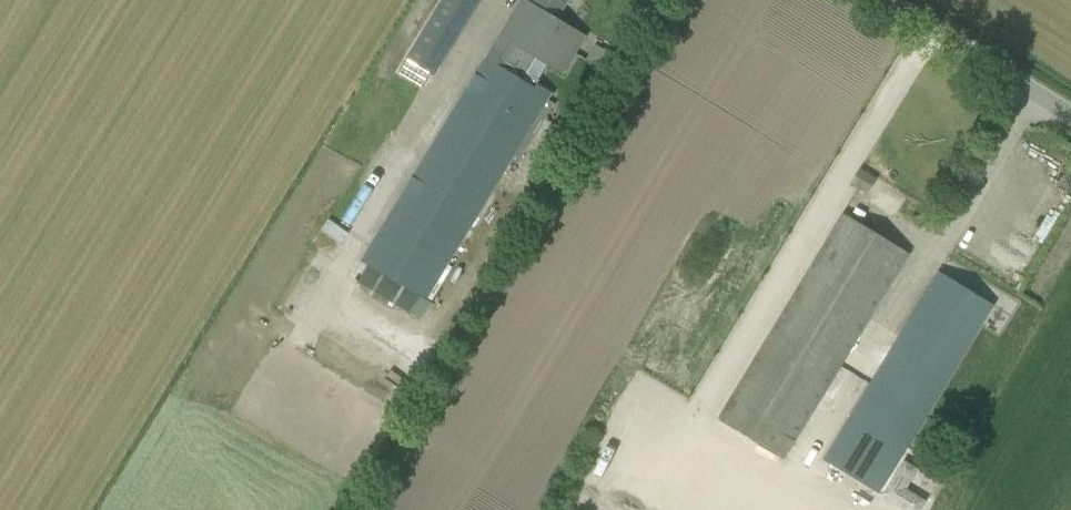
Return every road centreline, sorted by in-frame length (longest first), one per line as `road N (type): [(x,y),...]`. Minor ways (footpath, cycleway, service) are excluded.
road 1 (unclassified): [(1070,114),(888,0)]

